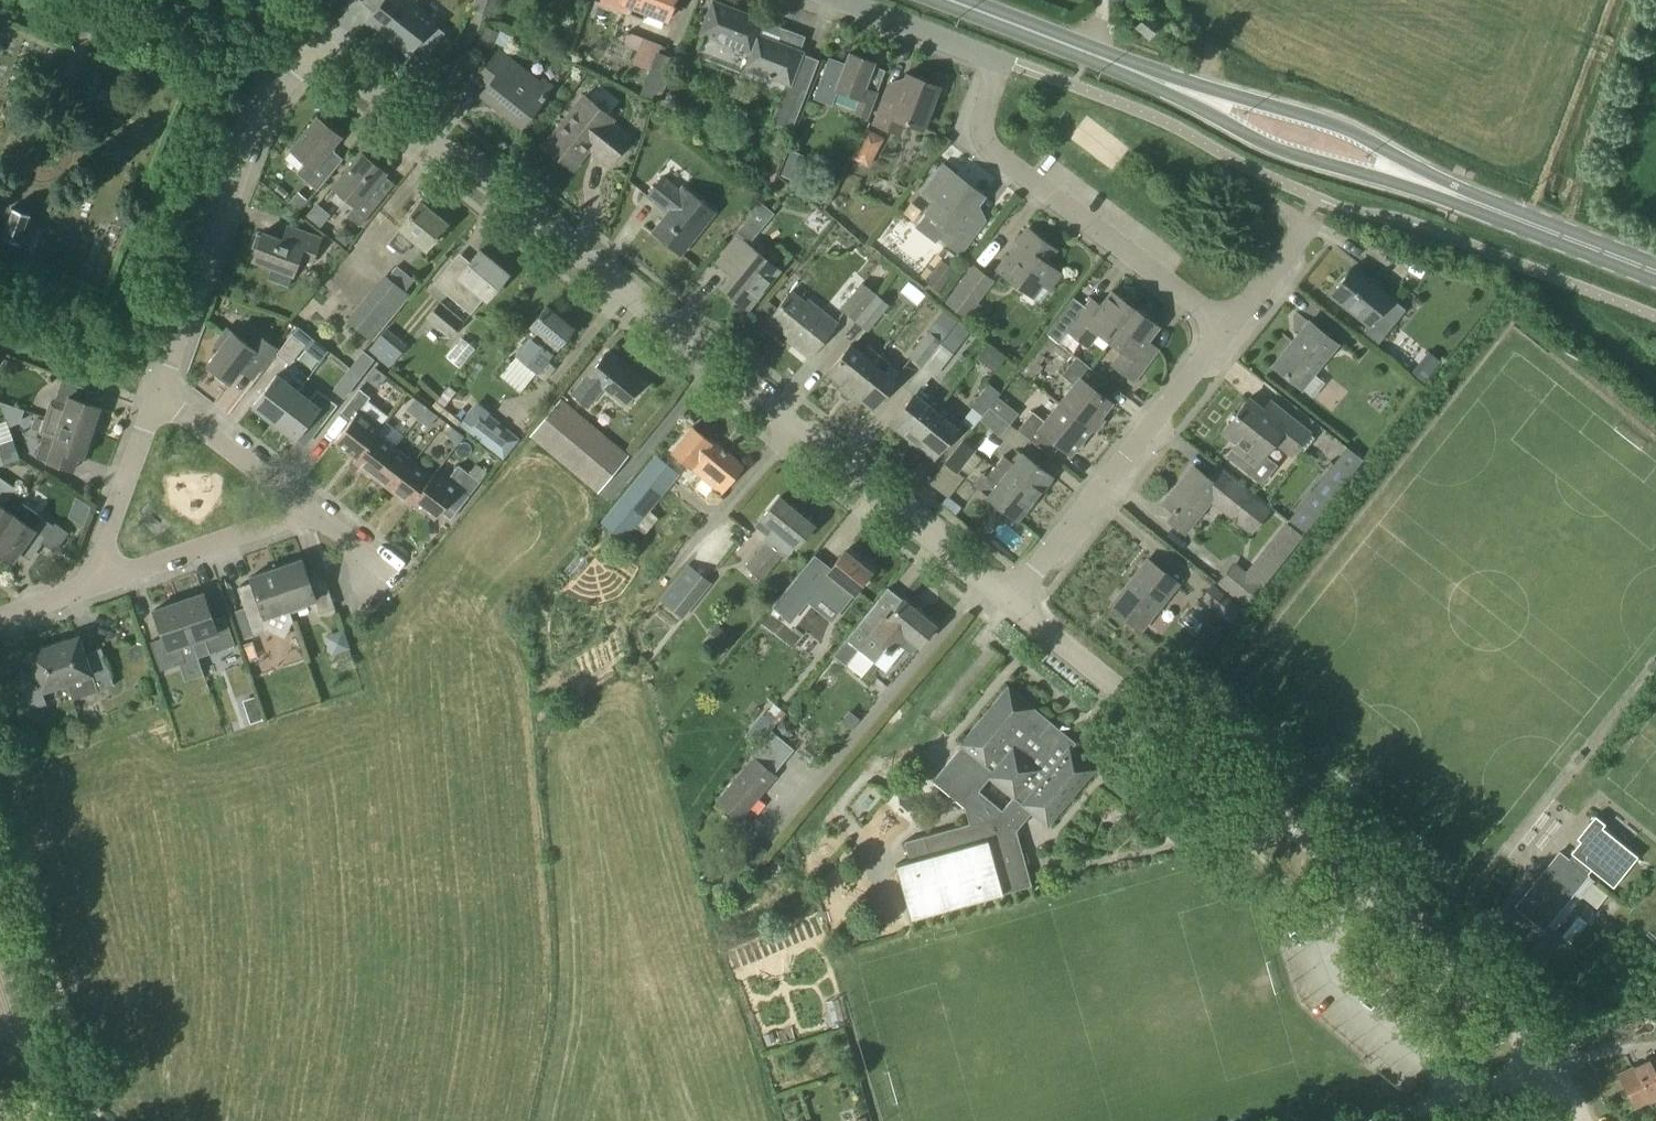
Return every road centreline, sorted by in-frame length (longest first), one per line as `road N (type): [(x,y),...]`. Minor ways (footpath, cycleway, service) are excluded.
road 1 (residential): [(1013,605),(326,48)]
road 2 (residential): [(1586,1120),(1564,1068),(1485,984),(1013,605)]
road 3 (residential): [(1227,330),(992,149),(981,129),(1000,62),(837,0)]
road 4 (primary): [(1458,196),(1335,125),(1083,54)]
road 5 (primary): [(1083,54),(1270,146),(1458,196)]
road 6 (residential): [(159,405),(246,141),(278,93),(326,48)]
road 7 (residential): [(1013,605),(1227,330)]
road 8 (track): [(94,1118),(0,833)]
road 9 (residential): [(98,585),(316,516)]
road 10 (primary): [(1655,273),(1458,196)]
road 11 (residential): [(316,516),(196,421),(159,405)]
road 12 (residential): [(98,585),(159,405)]
road 13 (track): [(1392,1120),(1564,1068)]
road 14 (primary): [(1083,54),(941,0)]
road 15 (residential): [(1227,330),(1302,233),(1304,219)]

